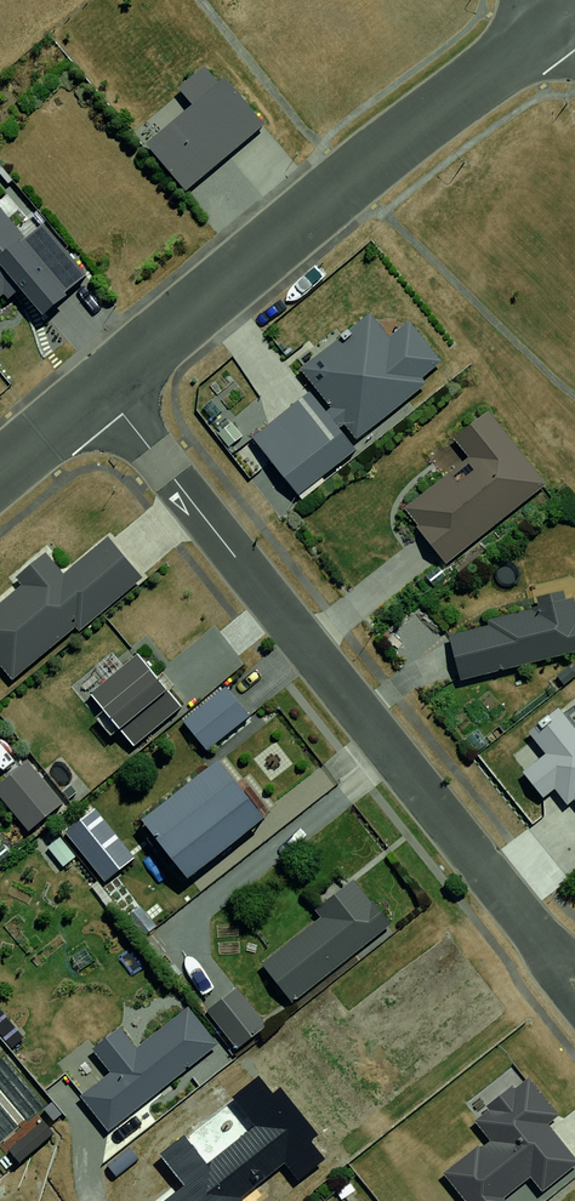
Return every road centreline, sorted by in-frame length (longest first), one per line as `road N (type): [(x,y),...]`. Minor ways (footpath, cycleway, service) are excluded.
road 1 (residential): [(99,387),(550,958)]
road 2 (residential): [(99,387),(568,12)]
road 3 (residential): [(0,469),(99,387)]

